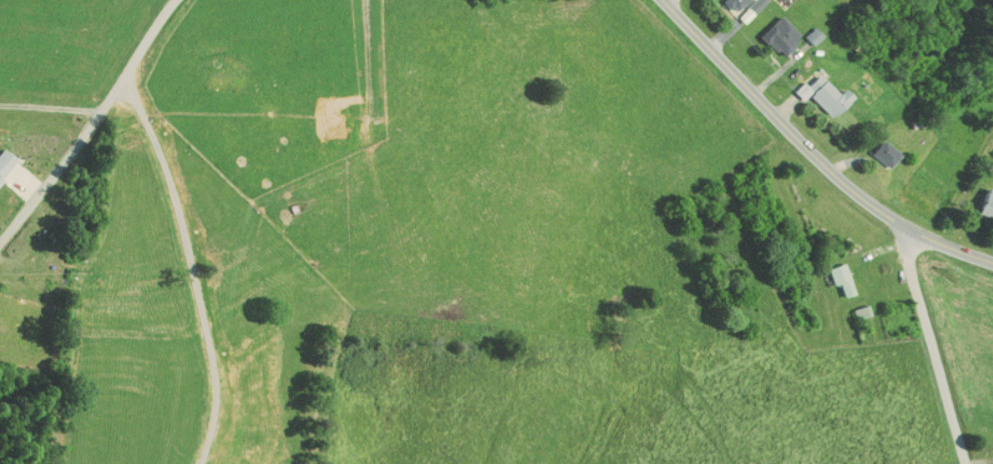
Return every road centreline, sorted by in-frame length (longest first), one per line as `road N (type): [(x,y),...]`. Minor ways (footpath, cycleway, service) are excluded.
road 1 (tertiary): [(992,263),(907,228),(821,168),(653,0)]
road 2 (residential): [(0,221),(160,0)]
road 3 (residential): [(968,463),(912,276),(907,228)]

